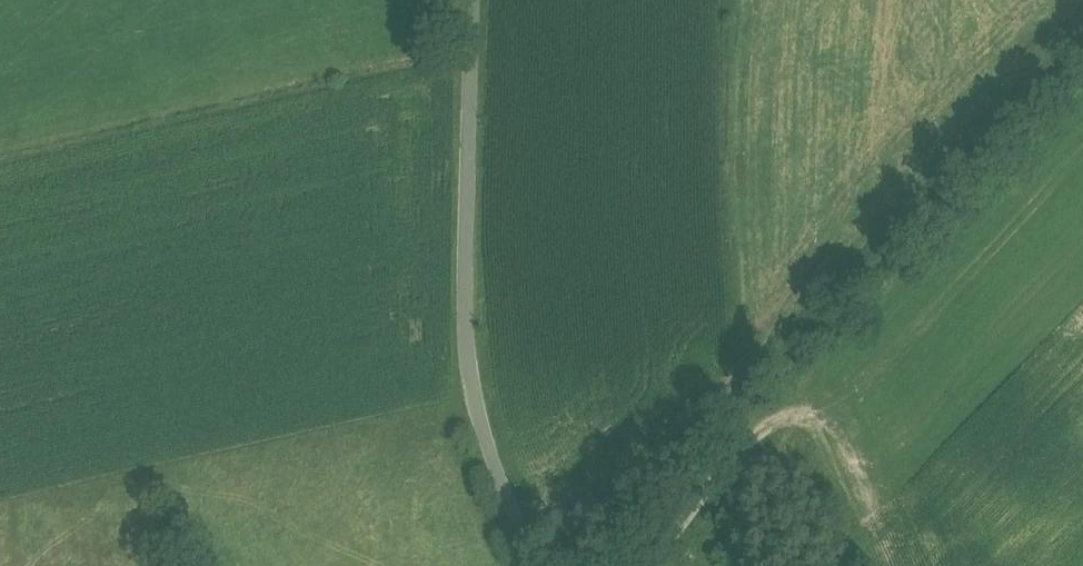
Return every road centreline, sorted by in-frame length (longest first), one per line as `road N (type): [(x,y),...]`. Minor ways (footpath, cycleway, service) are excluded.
road 1 (unclassified): [(465,0),(464,369),(481,450),(532,565)]

